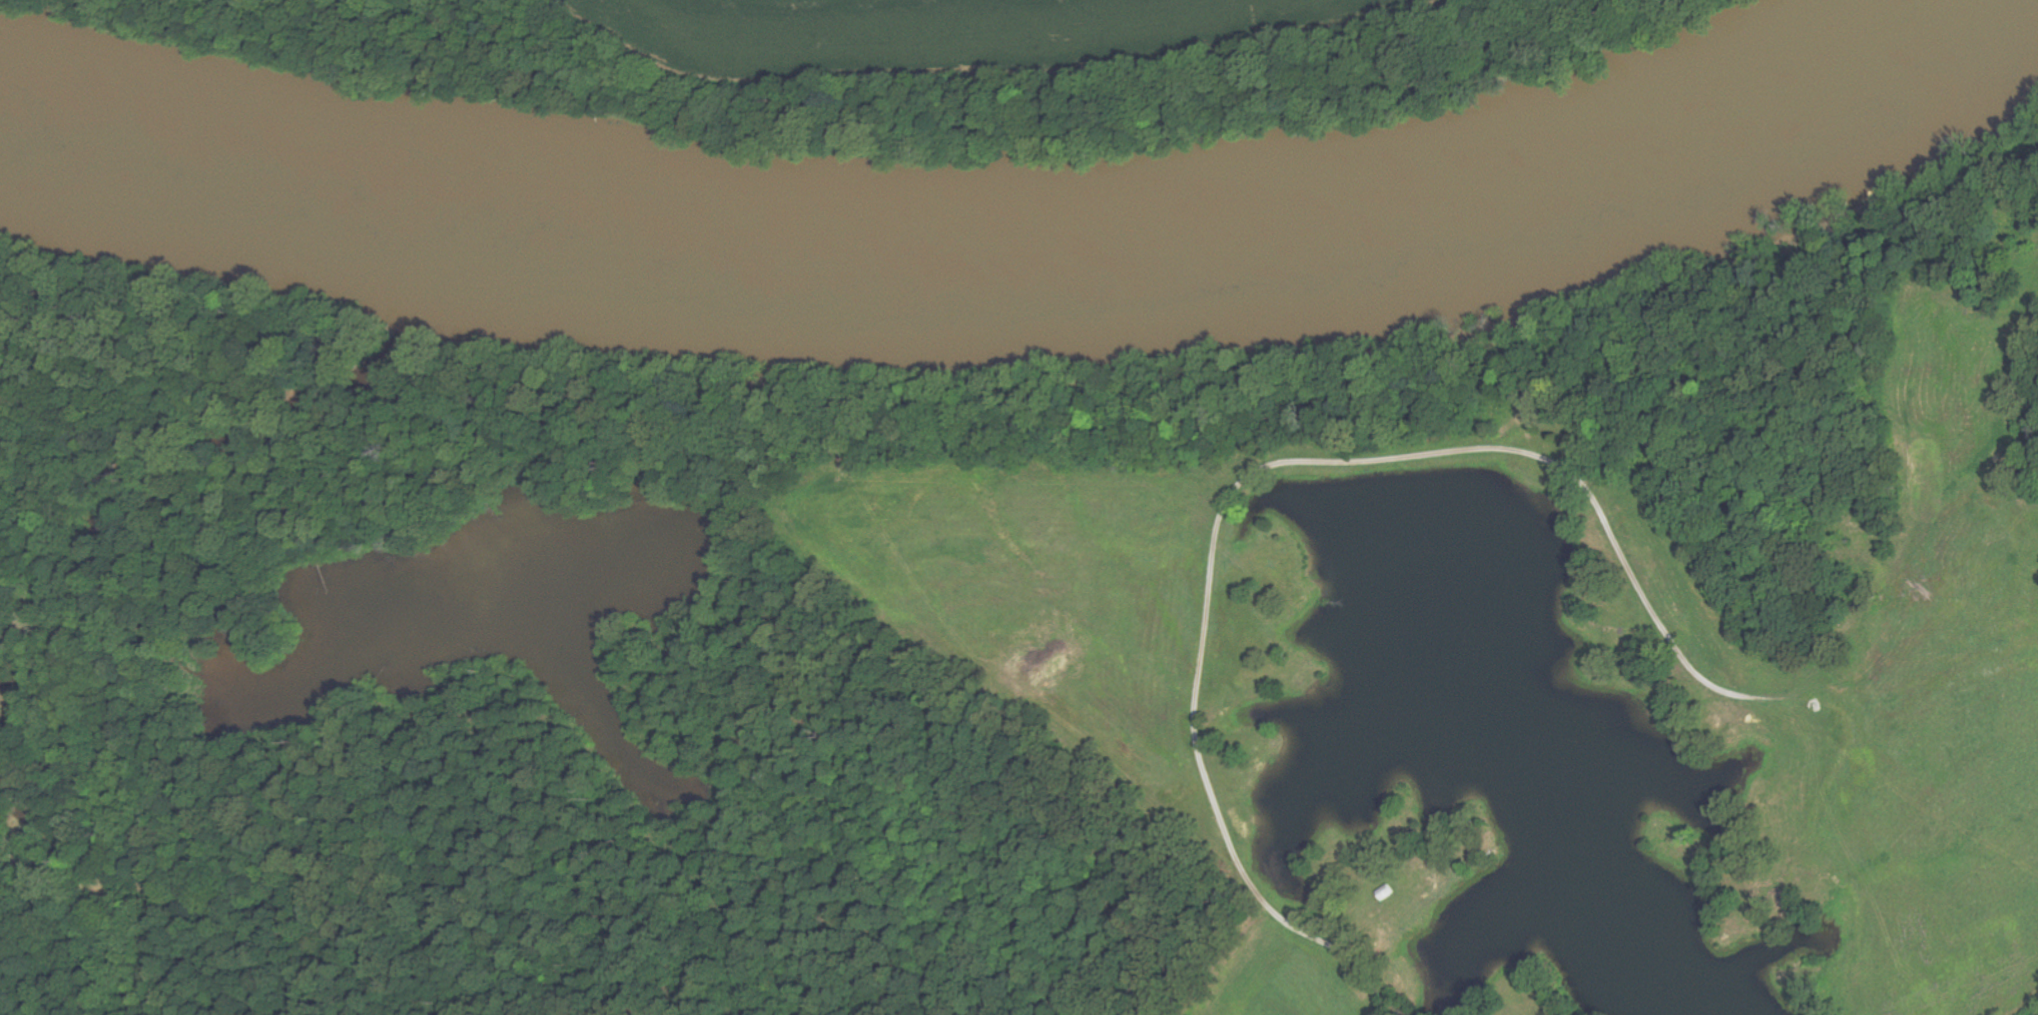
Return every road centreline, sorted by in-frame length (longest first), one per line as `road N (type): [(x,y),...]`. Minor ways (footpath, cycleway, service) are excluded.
road 1 (residential): [(1381,1014),(1367,971),(1272,912),(1236,860),(1195,739),(1206,625)]

